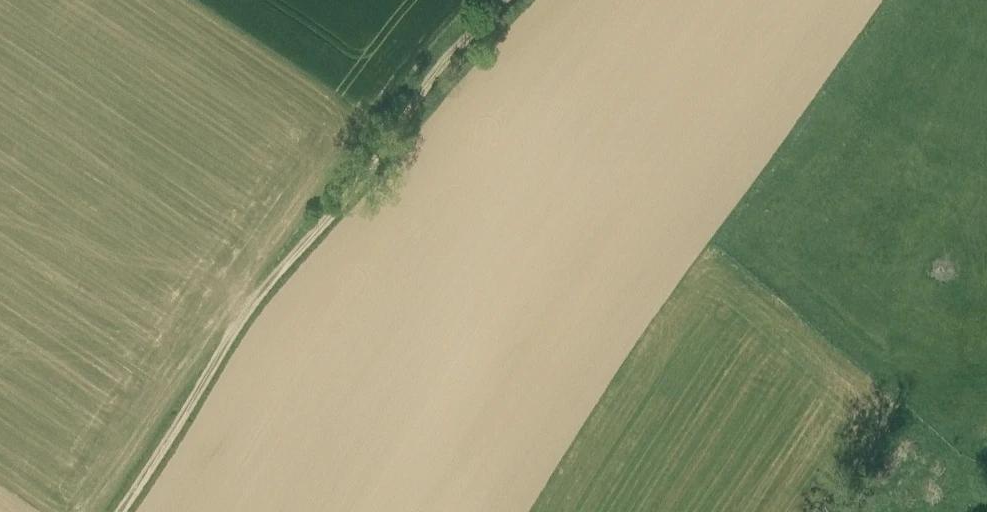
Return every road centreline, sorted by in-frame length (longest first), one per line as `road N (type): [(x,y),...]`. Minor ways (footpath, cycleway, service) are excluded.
road 1 (track): [(505,0),(255,301),(119,511)]

